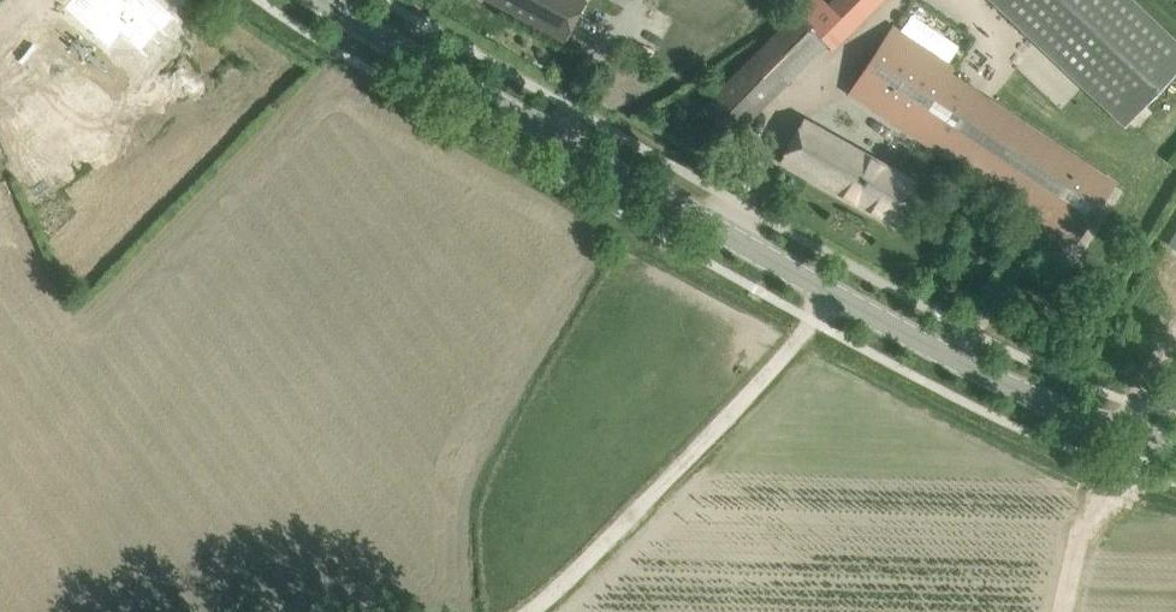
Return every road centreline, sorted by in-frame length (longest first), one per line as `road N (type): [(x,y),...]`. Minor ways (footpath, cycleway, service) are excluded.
road 1 (tertiary): [(1175,446),(1057,410),(334,0)]

